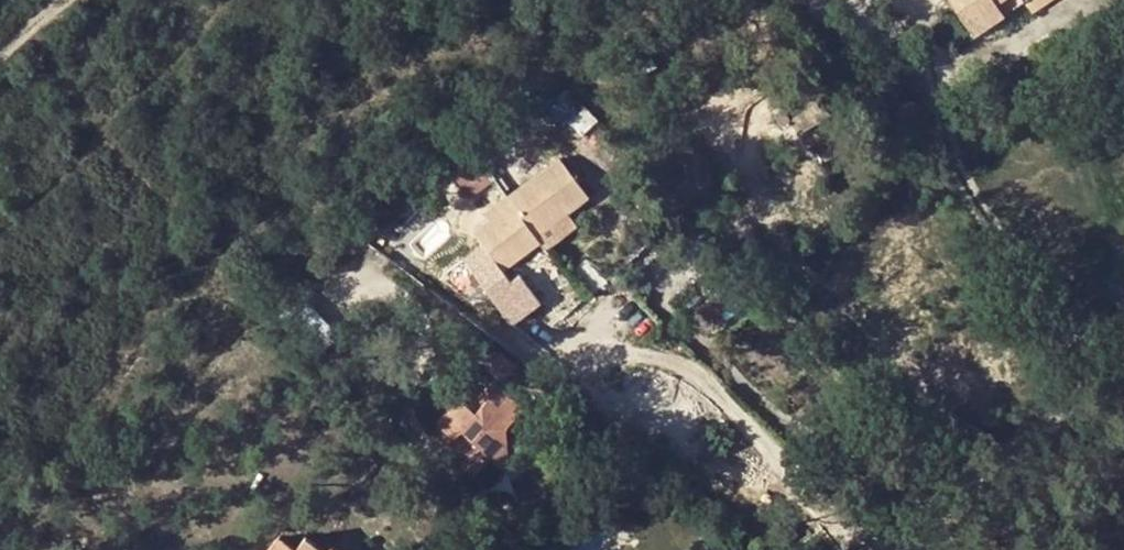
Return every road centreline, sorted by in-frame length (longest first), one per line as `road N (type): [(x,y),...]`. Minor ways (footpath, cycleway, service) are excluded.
road 1 (unclassified): [(902,549),(1123,371)]

